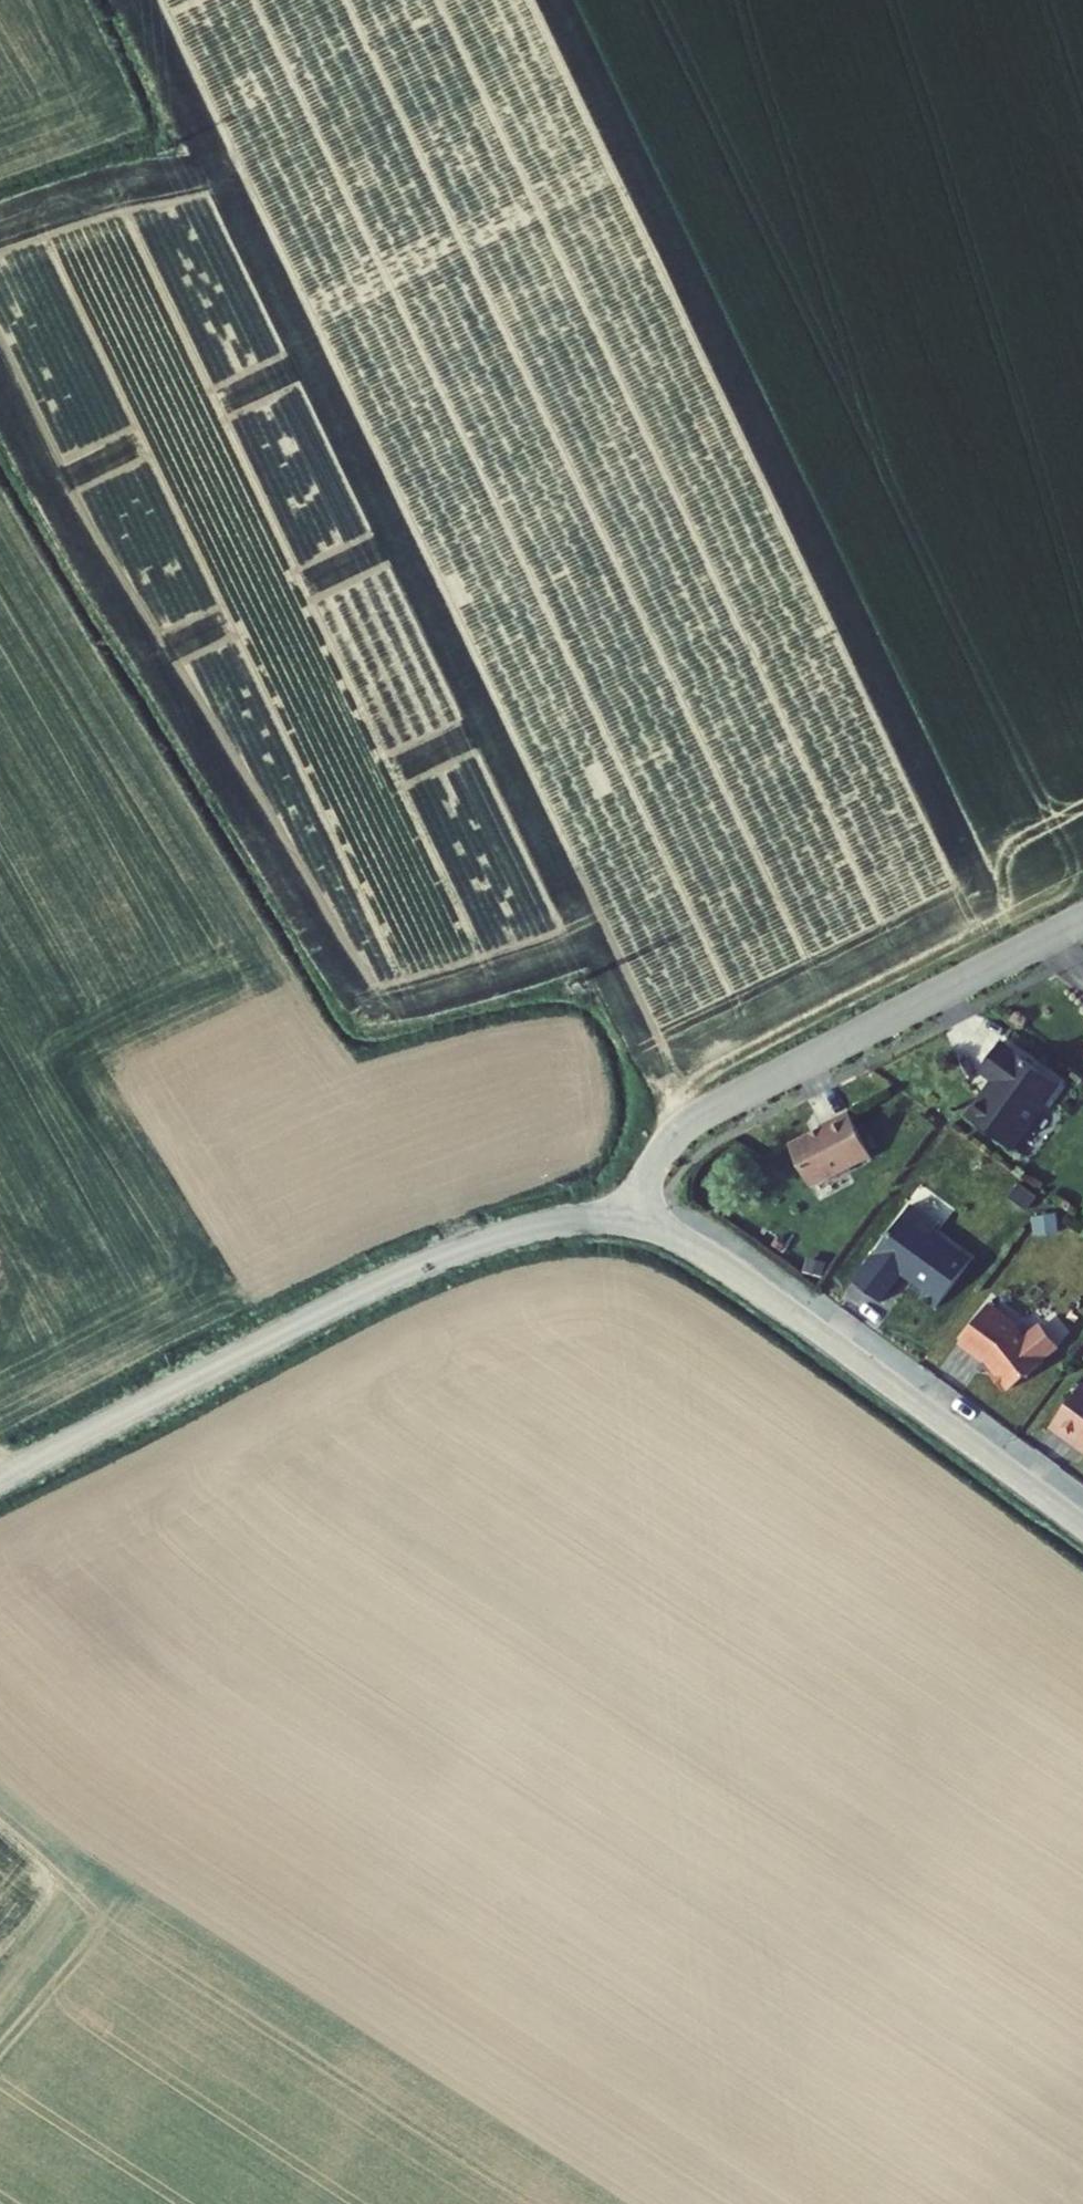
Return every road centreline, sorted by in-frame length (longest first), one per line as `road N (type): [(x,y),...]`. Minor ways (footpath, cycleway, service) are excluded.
road 1 (unclassified): [(635,1219),(538,1227),(418,1265),(0,1477)]
road 2 (residential): [(635,1219),(655,1159),(700,1112),(1082,917)]
road 3 (unclassified): [(1082,1529),(704,1250),(635,1219)]

